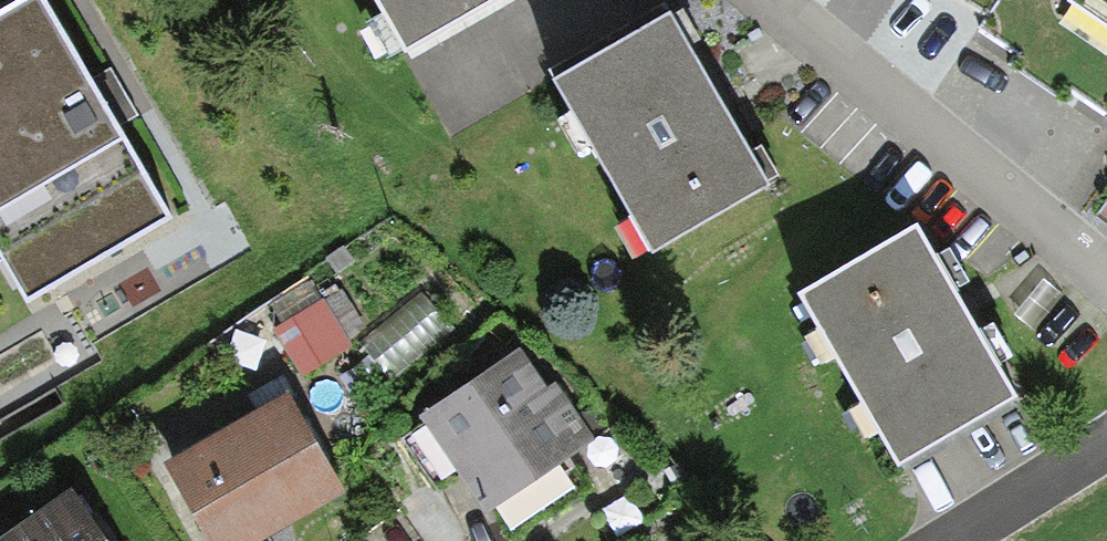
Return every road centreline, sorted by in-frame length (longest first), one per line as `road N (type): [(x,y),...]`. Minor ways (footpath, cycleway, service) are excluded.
road 1 (residential): [(1106,285),(757,0)]
road 2 (residential): [(953,540),(1106,440)]

